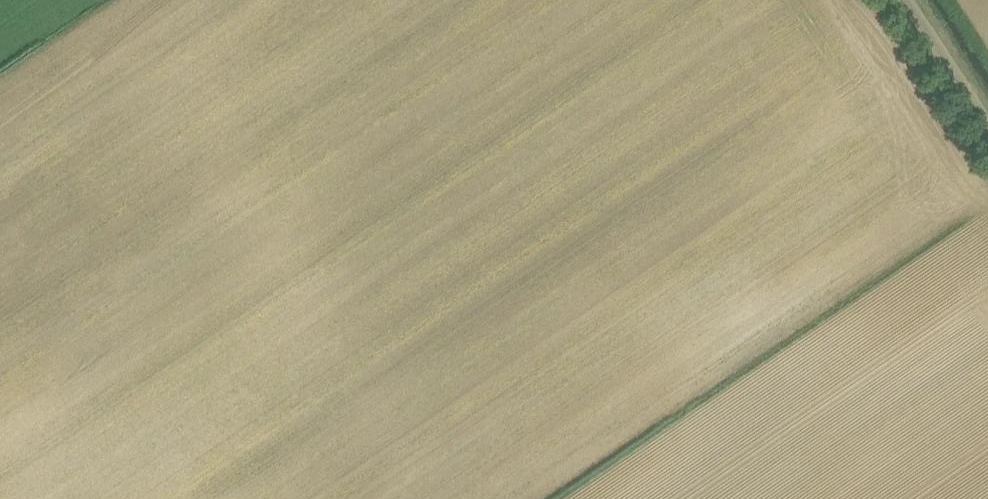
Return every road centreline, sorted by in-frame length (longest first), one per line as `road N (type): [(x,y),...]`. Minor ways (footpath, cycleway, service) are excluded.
road 1 (unclassified): [(987,154),(887,0)]

